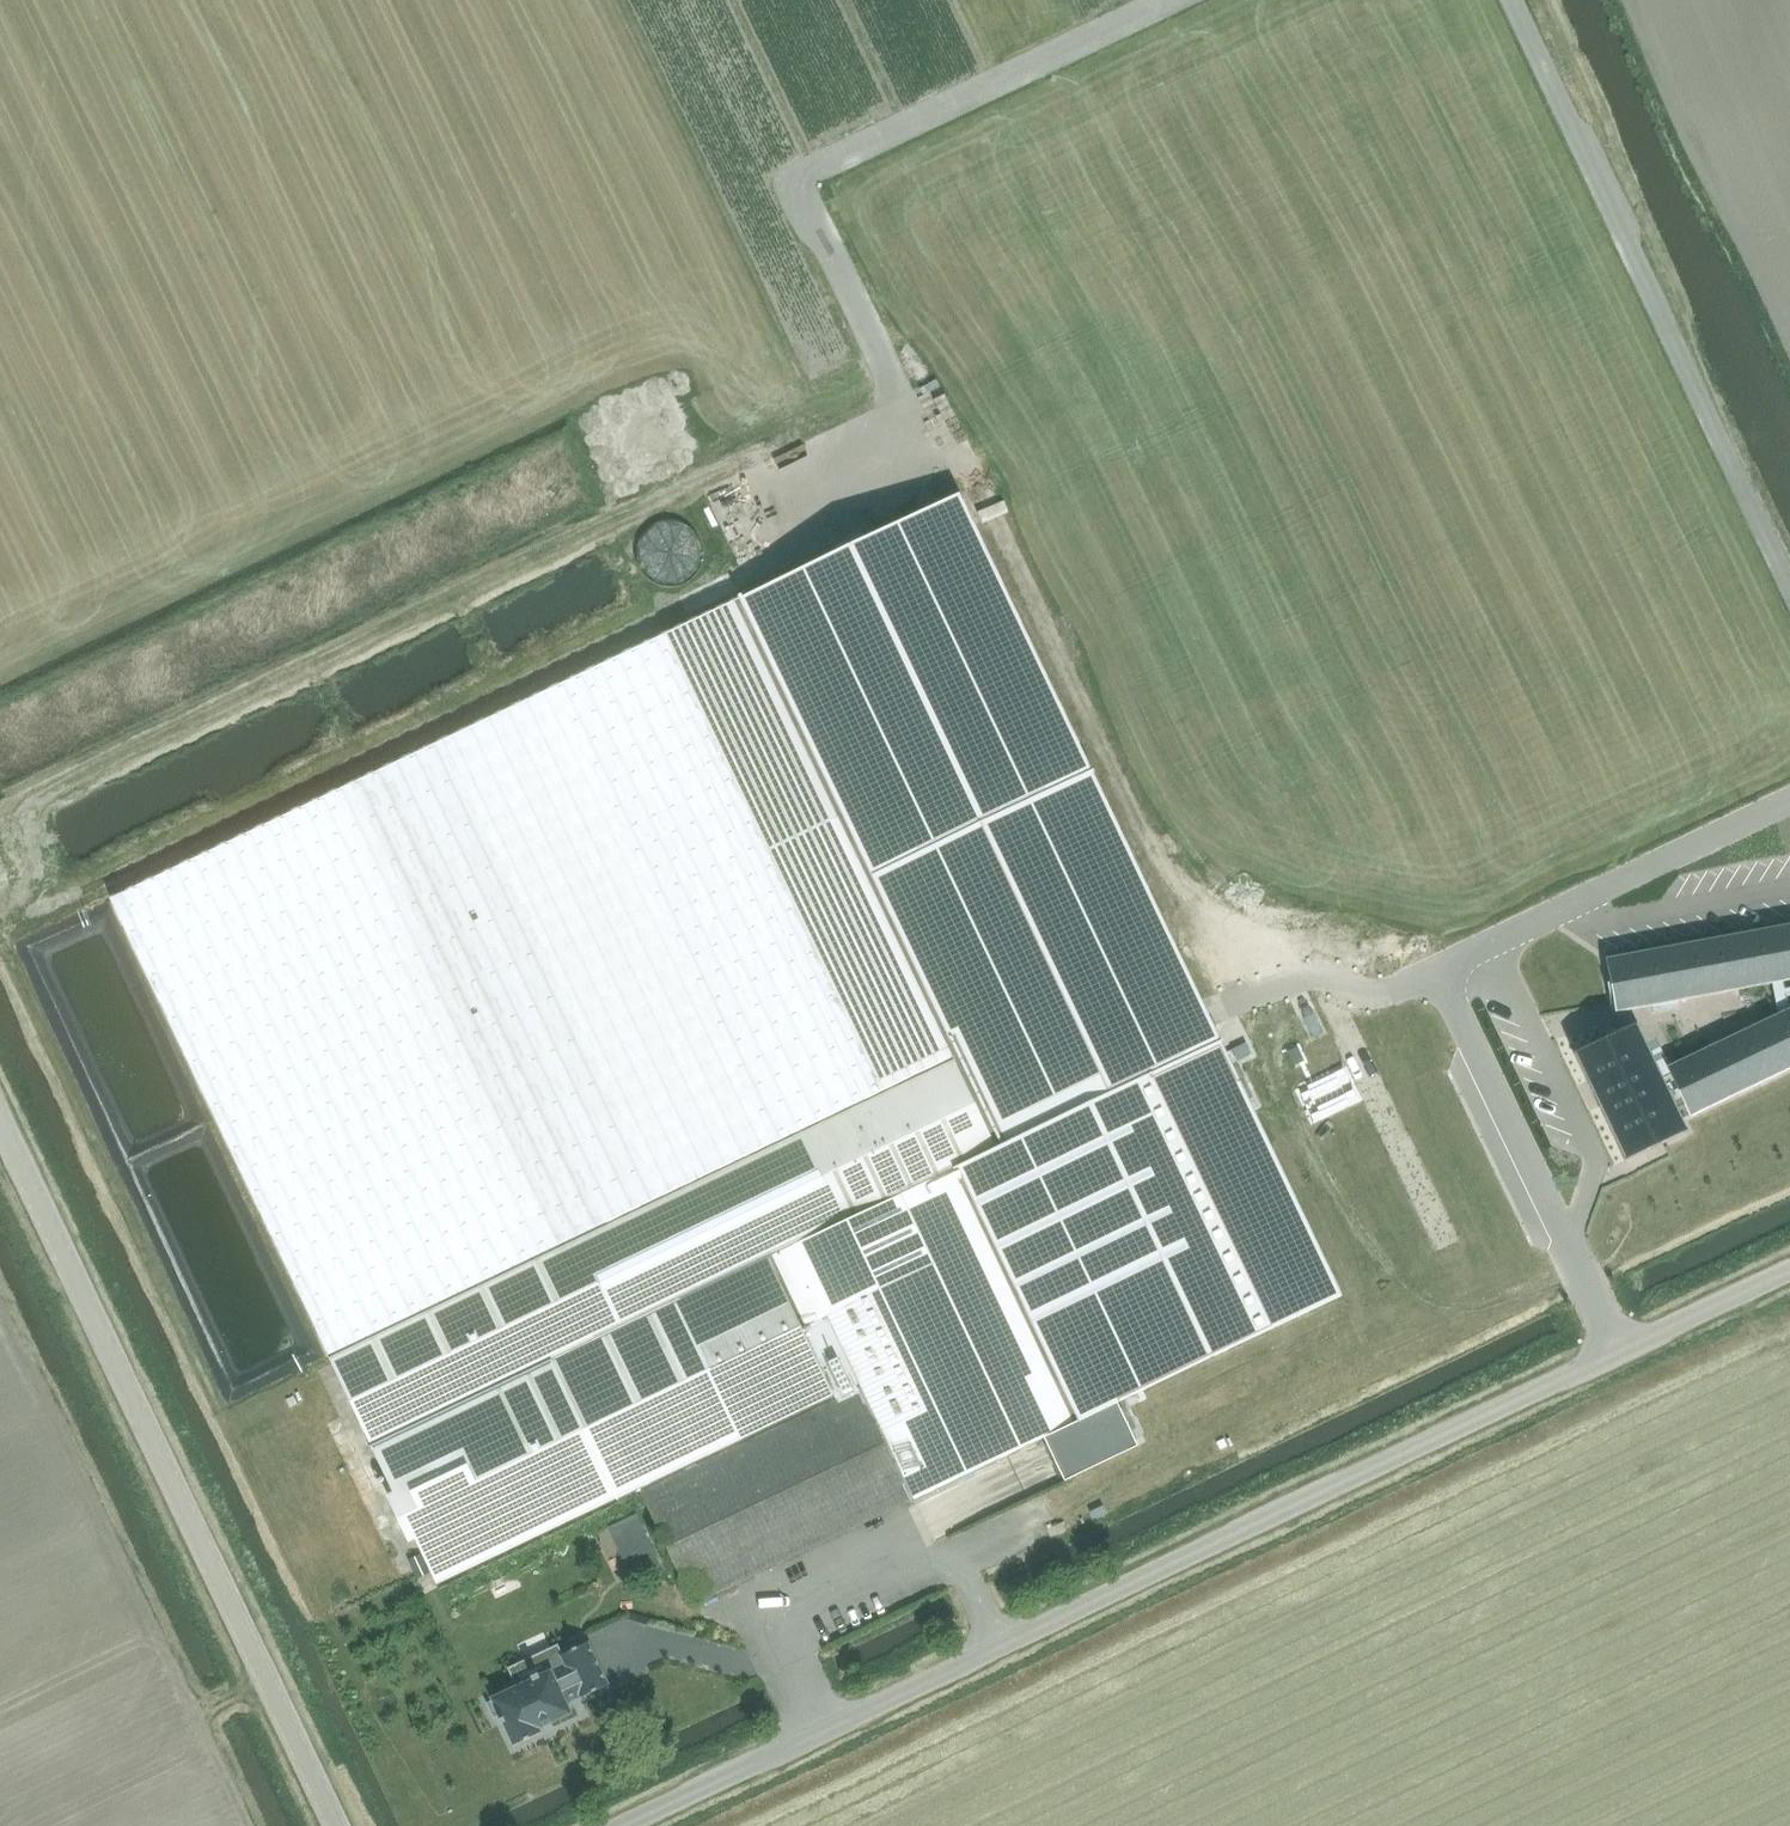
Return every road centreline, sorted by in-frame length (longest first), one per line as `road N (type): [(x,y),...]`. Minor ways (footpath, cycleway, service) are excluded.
road 1 (unclassified): [(634,1825),(1038,1628),(1789,1277)]
road 2 (unclassified): [(338,1825),(0,1120)]

